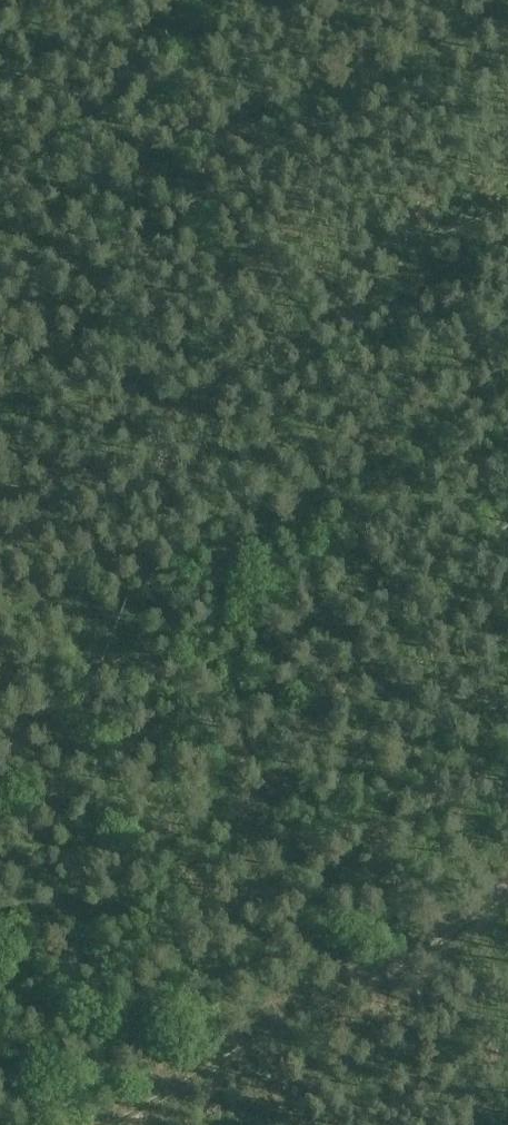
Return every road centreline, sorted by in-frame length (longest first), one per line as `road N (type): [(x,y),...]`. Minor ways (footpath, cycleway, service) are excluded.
road 1 (track): [(107,1124),(507,891)]

